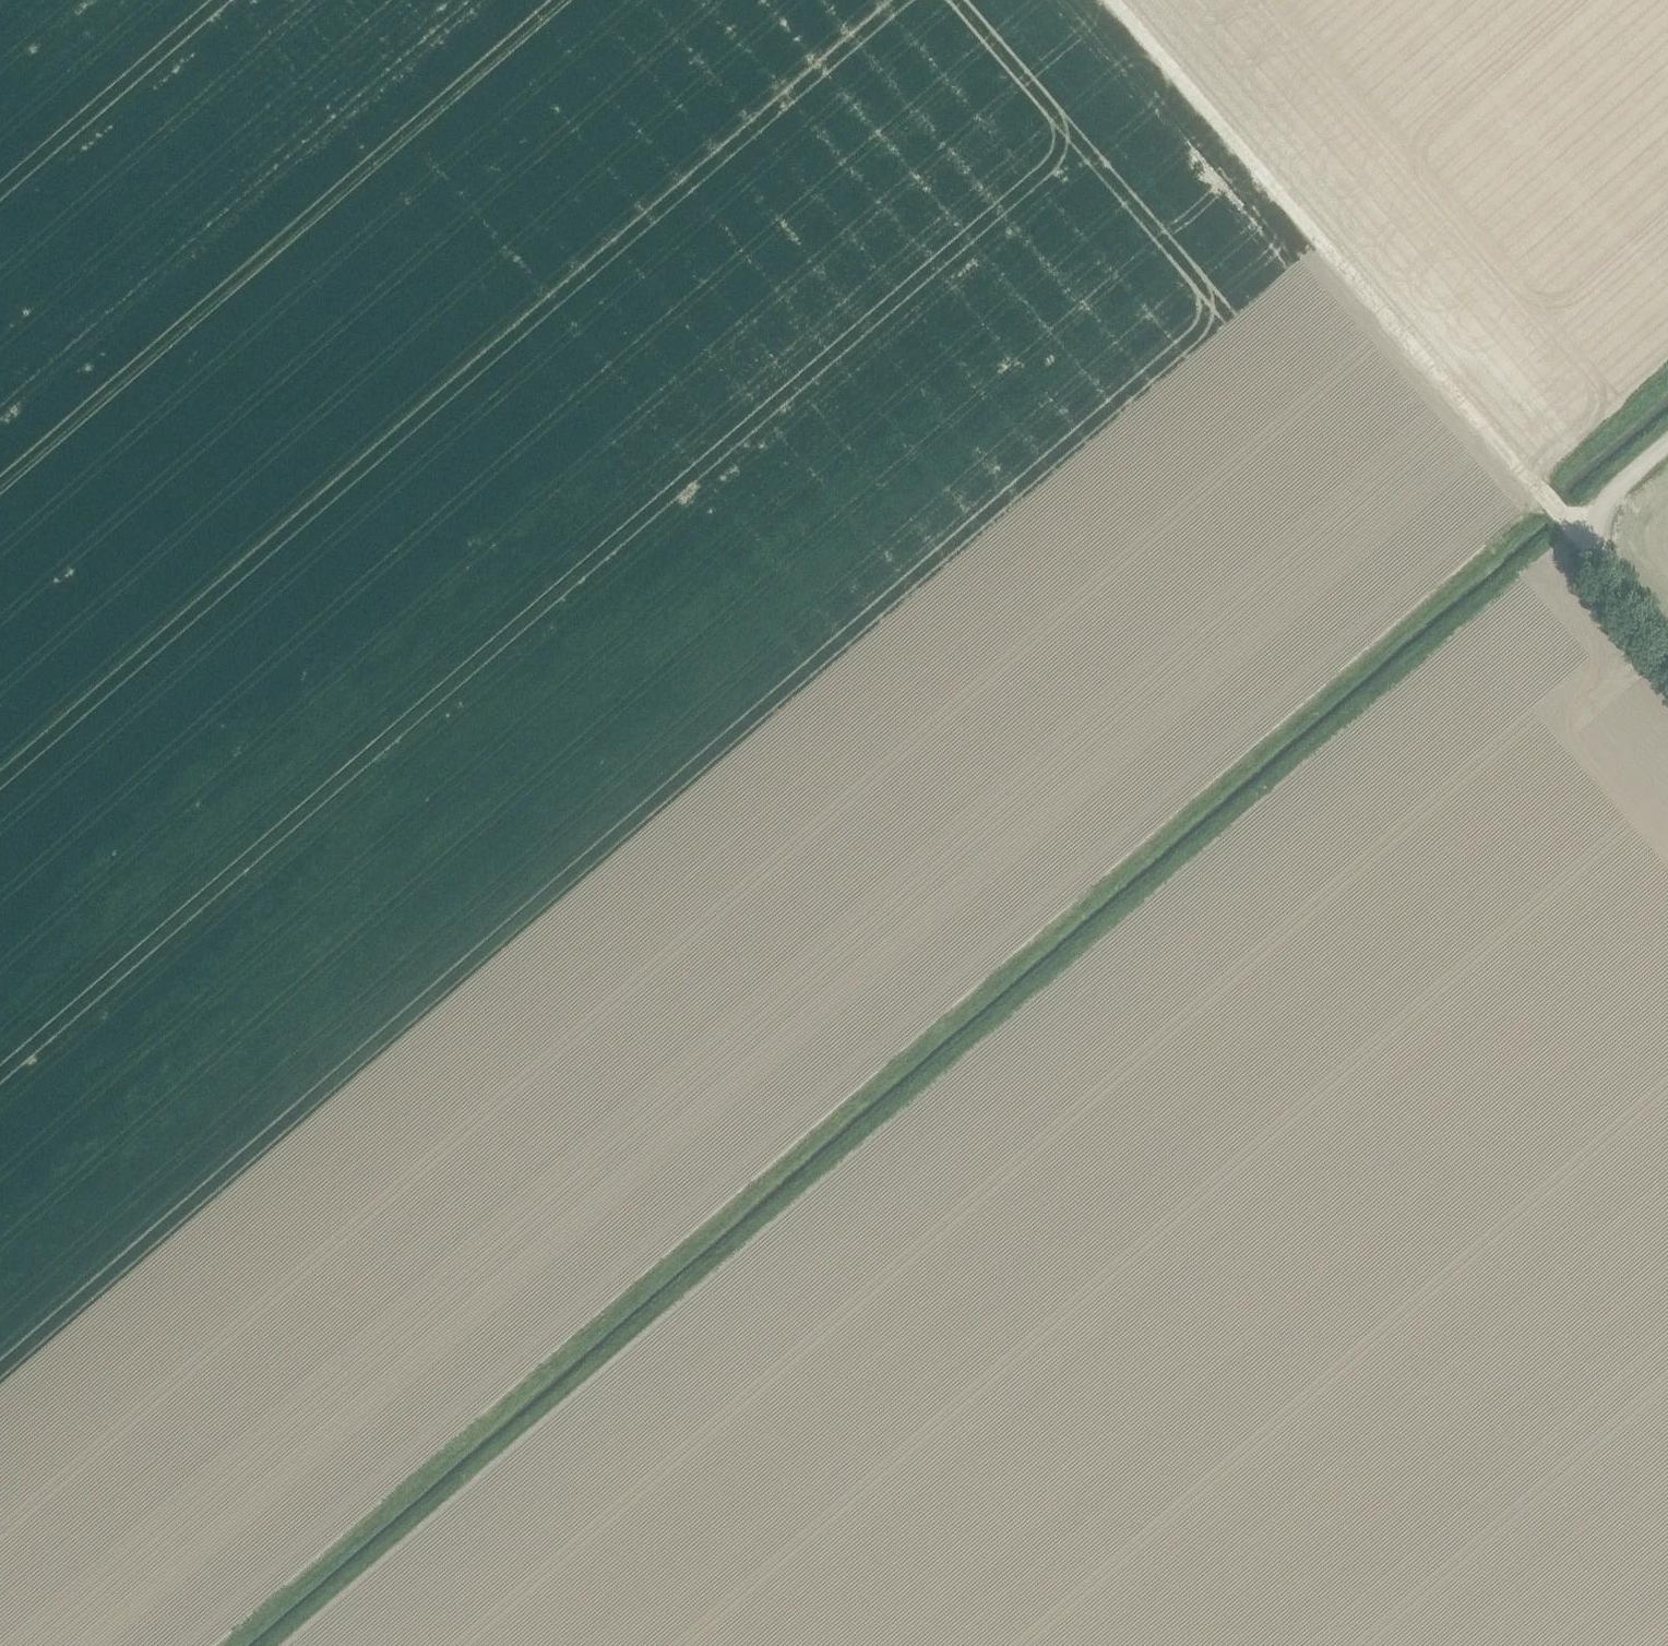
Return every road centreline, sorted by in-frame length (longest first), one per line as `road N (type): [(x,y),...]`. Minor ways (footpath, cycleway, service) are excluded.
road 1 (unclassified): [(1667,641),(1605,568),(1595,521),(1623,478),(1667,440)]

